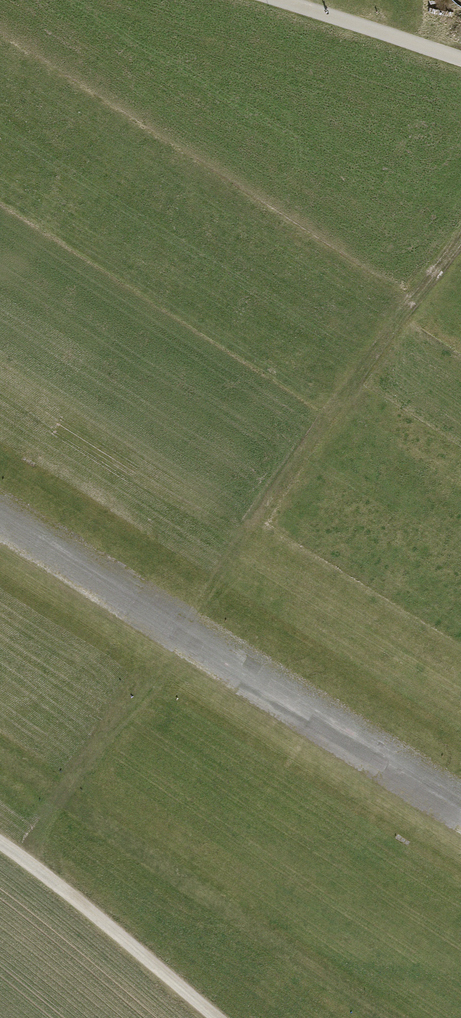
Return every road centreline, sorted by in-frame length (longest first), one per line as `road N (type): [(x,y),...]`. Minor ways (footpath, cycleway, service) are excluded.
road 1 (track): [(460,240),(188,631)]
road 2 (track): [(0,846),(214,1017)]
road 3 (unclassified): [(276,0),(460,59)]

